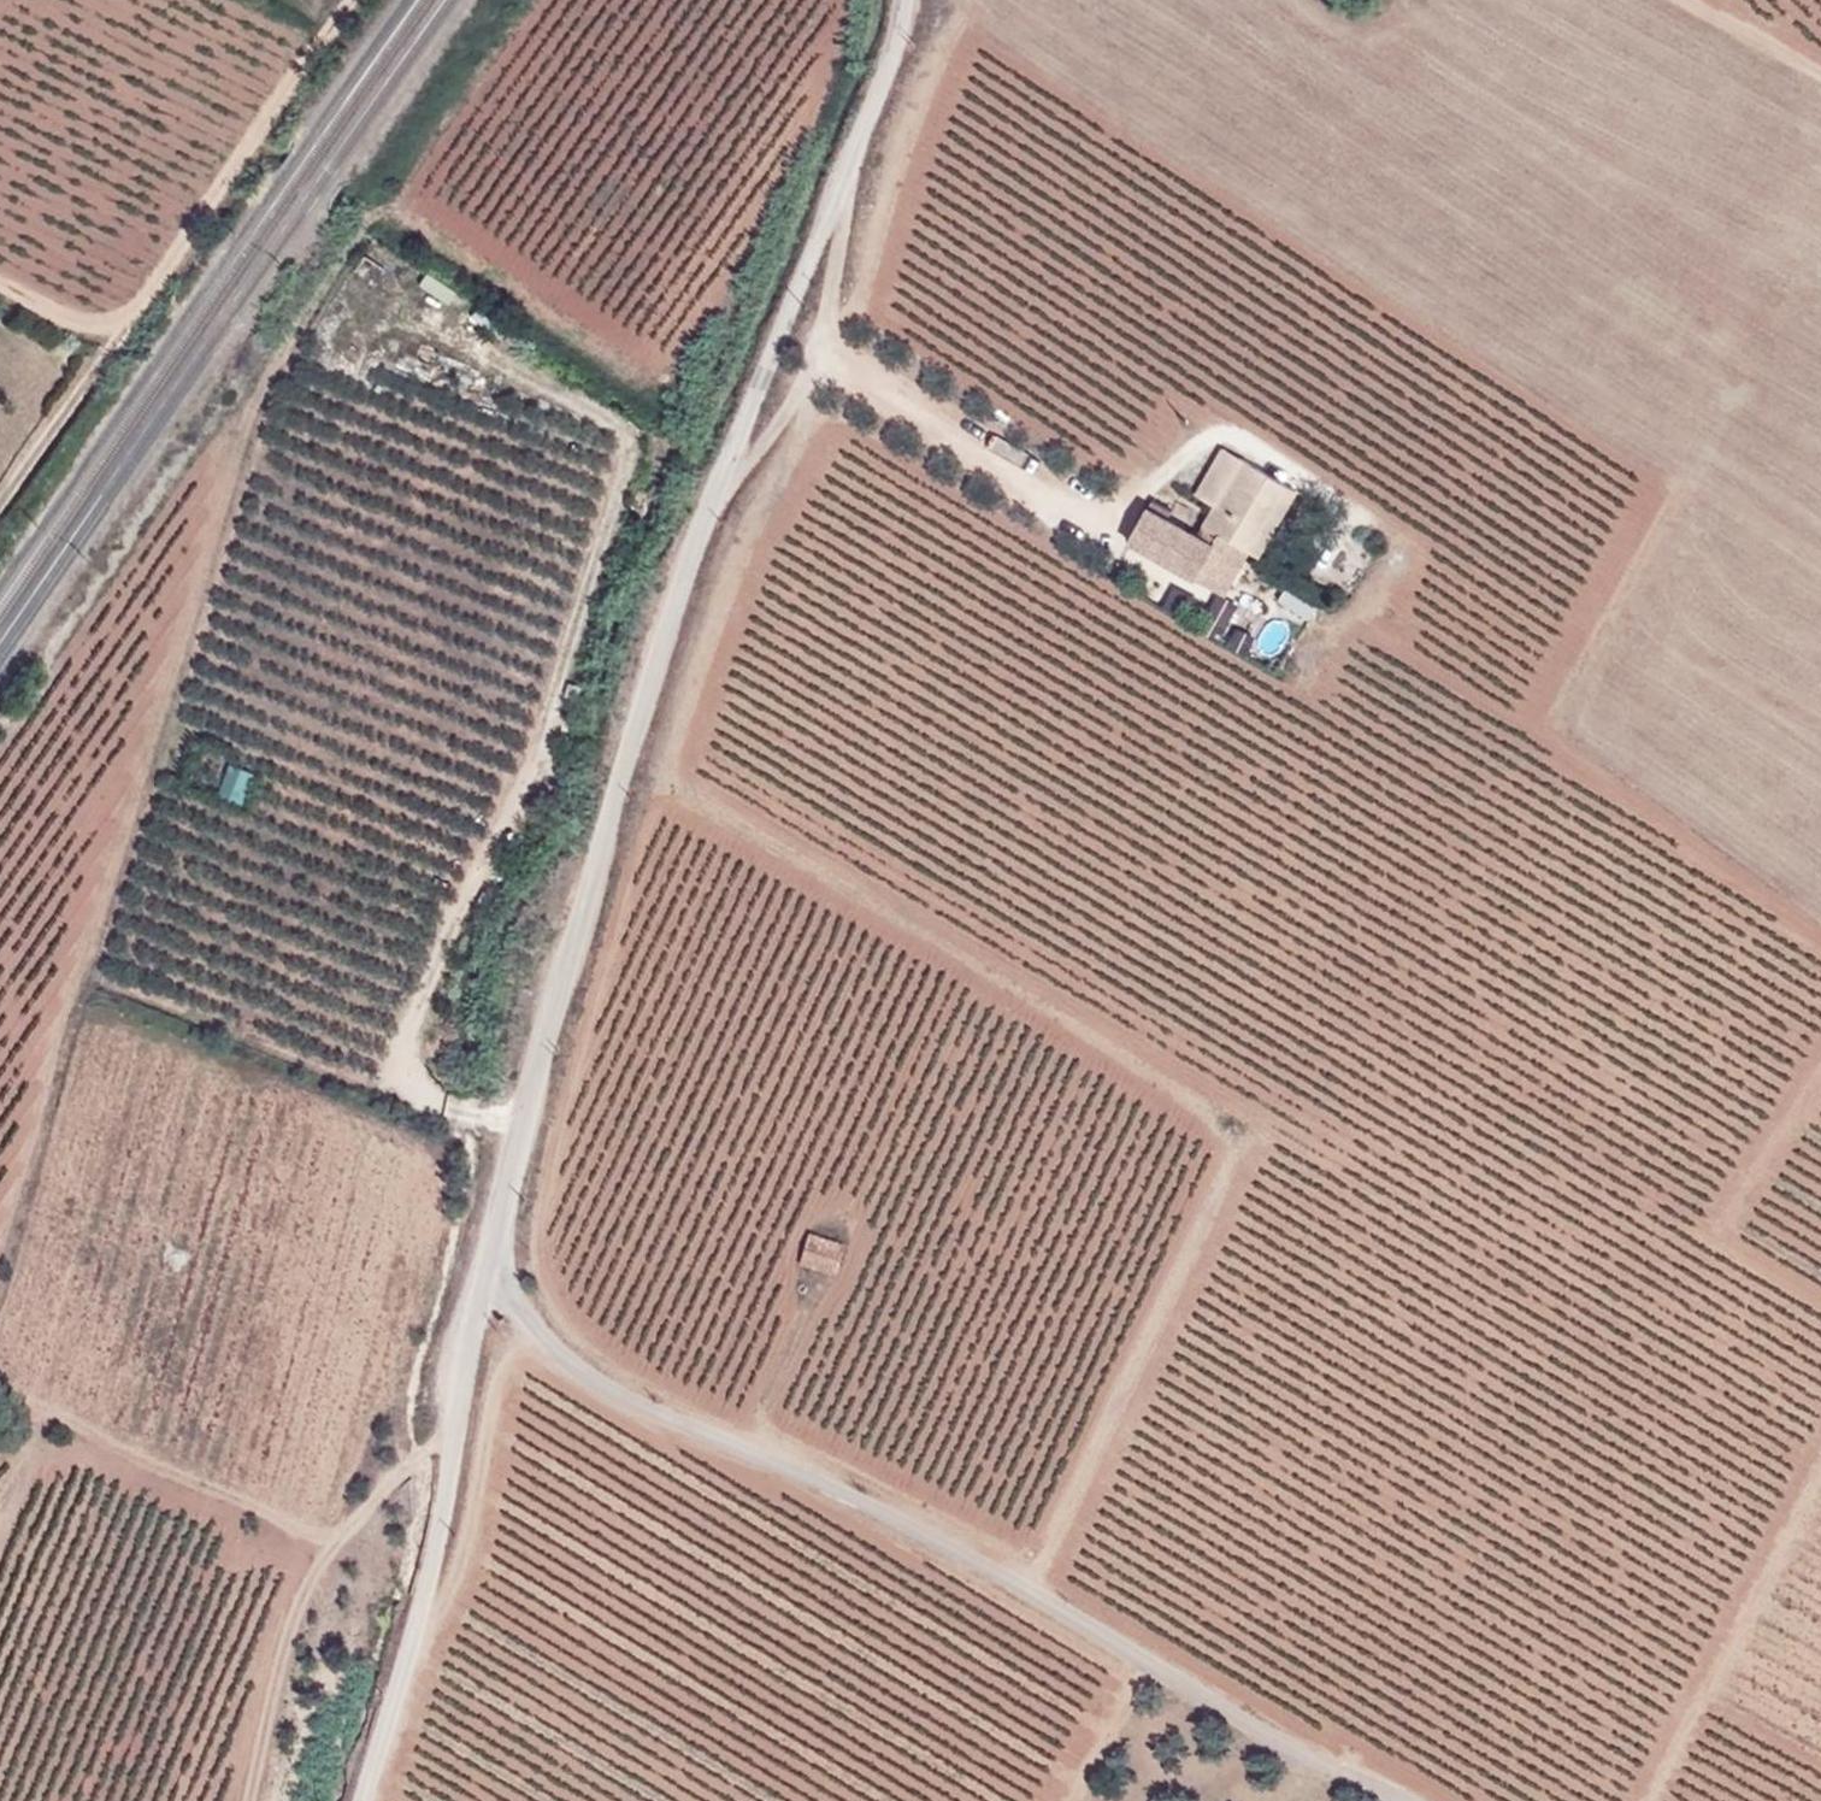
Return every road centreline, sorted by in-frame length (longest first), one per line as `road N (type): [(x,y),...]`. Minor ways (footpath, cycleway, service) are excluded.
road 1 (tertiary): [(894,0),(831,211),(718,519),(497,1179),(480,1289)]
road 2 (unclassified): [(1419,1800),(1031,1588),(625,1396),(542,1336),(511,1294),(480,1289)]
road 3 (tertiary): [(480,1289),(451,1428),(453,1496),(361,1800)]

